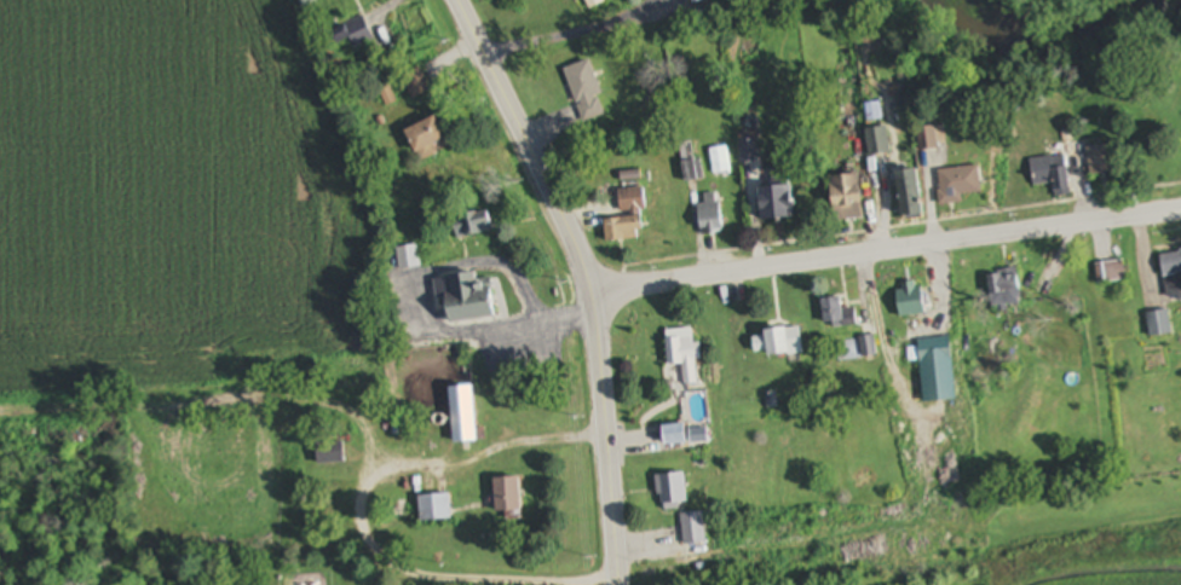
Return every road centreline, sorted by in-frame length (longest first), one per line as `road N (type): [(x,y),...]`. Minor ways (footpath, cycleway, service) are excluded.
road 1 (secondary): [(620,584),(593,296),(460,0)]
road 2 (secondary): [(593,296),(1180,213)]

